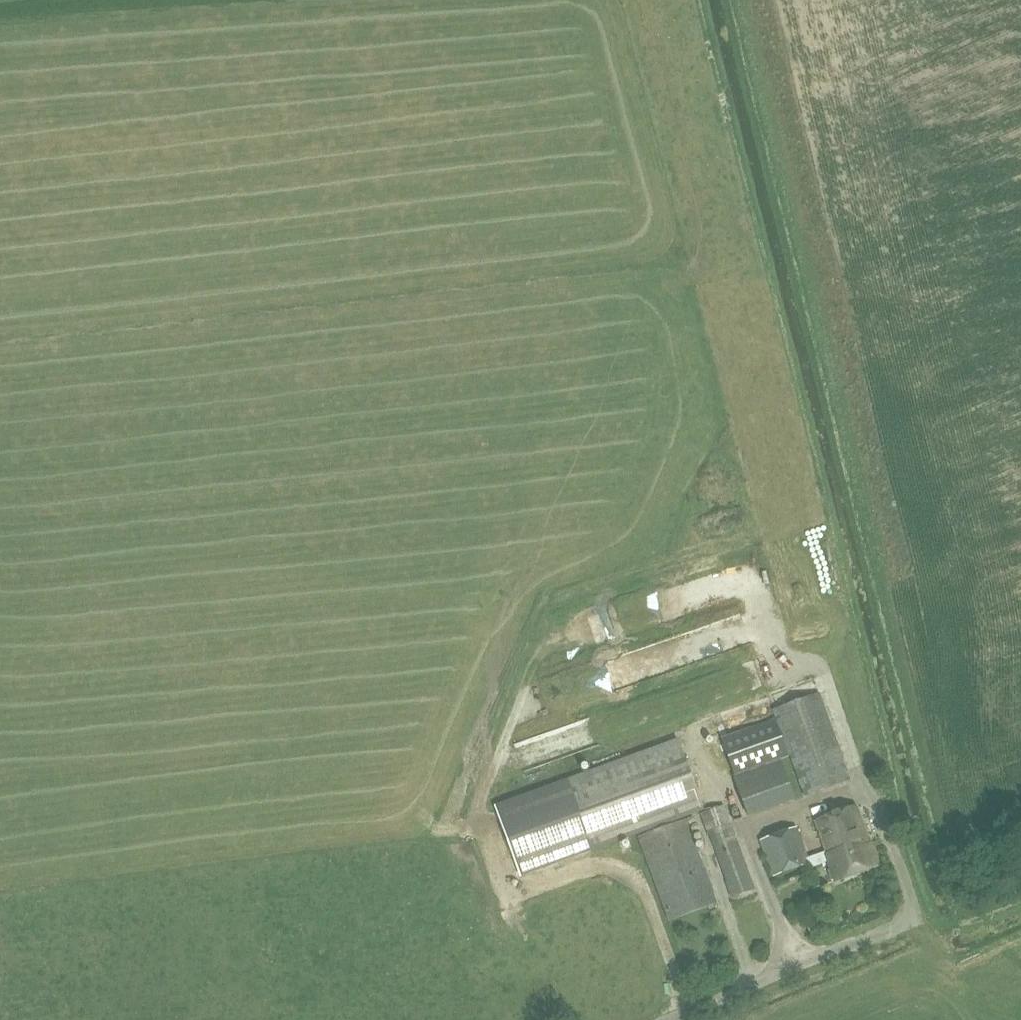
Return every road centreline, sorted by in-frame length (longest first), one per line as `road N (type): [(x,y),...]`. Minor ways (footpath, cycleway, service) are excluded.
road 1 (unclassified): [(678,1019),(911,921),(917,915),(891,838)]

